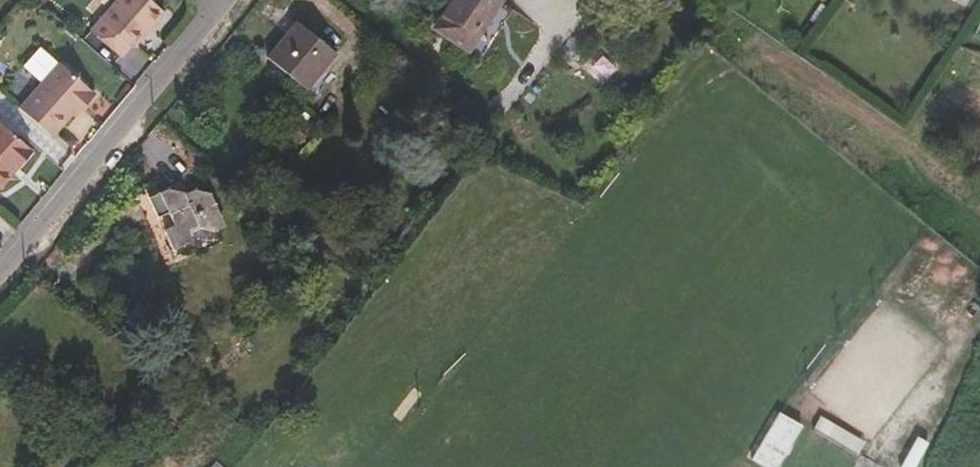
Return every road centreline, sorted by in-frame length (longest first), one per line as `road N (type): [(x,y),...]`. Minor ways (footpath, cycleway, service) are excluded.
road 1 (residential): [(0,273),(223,0)]

